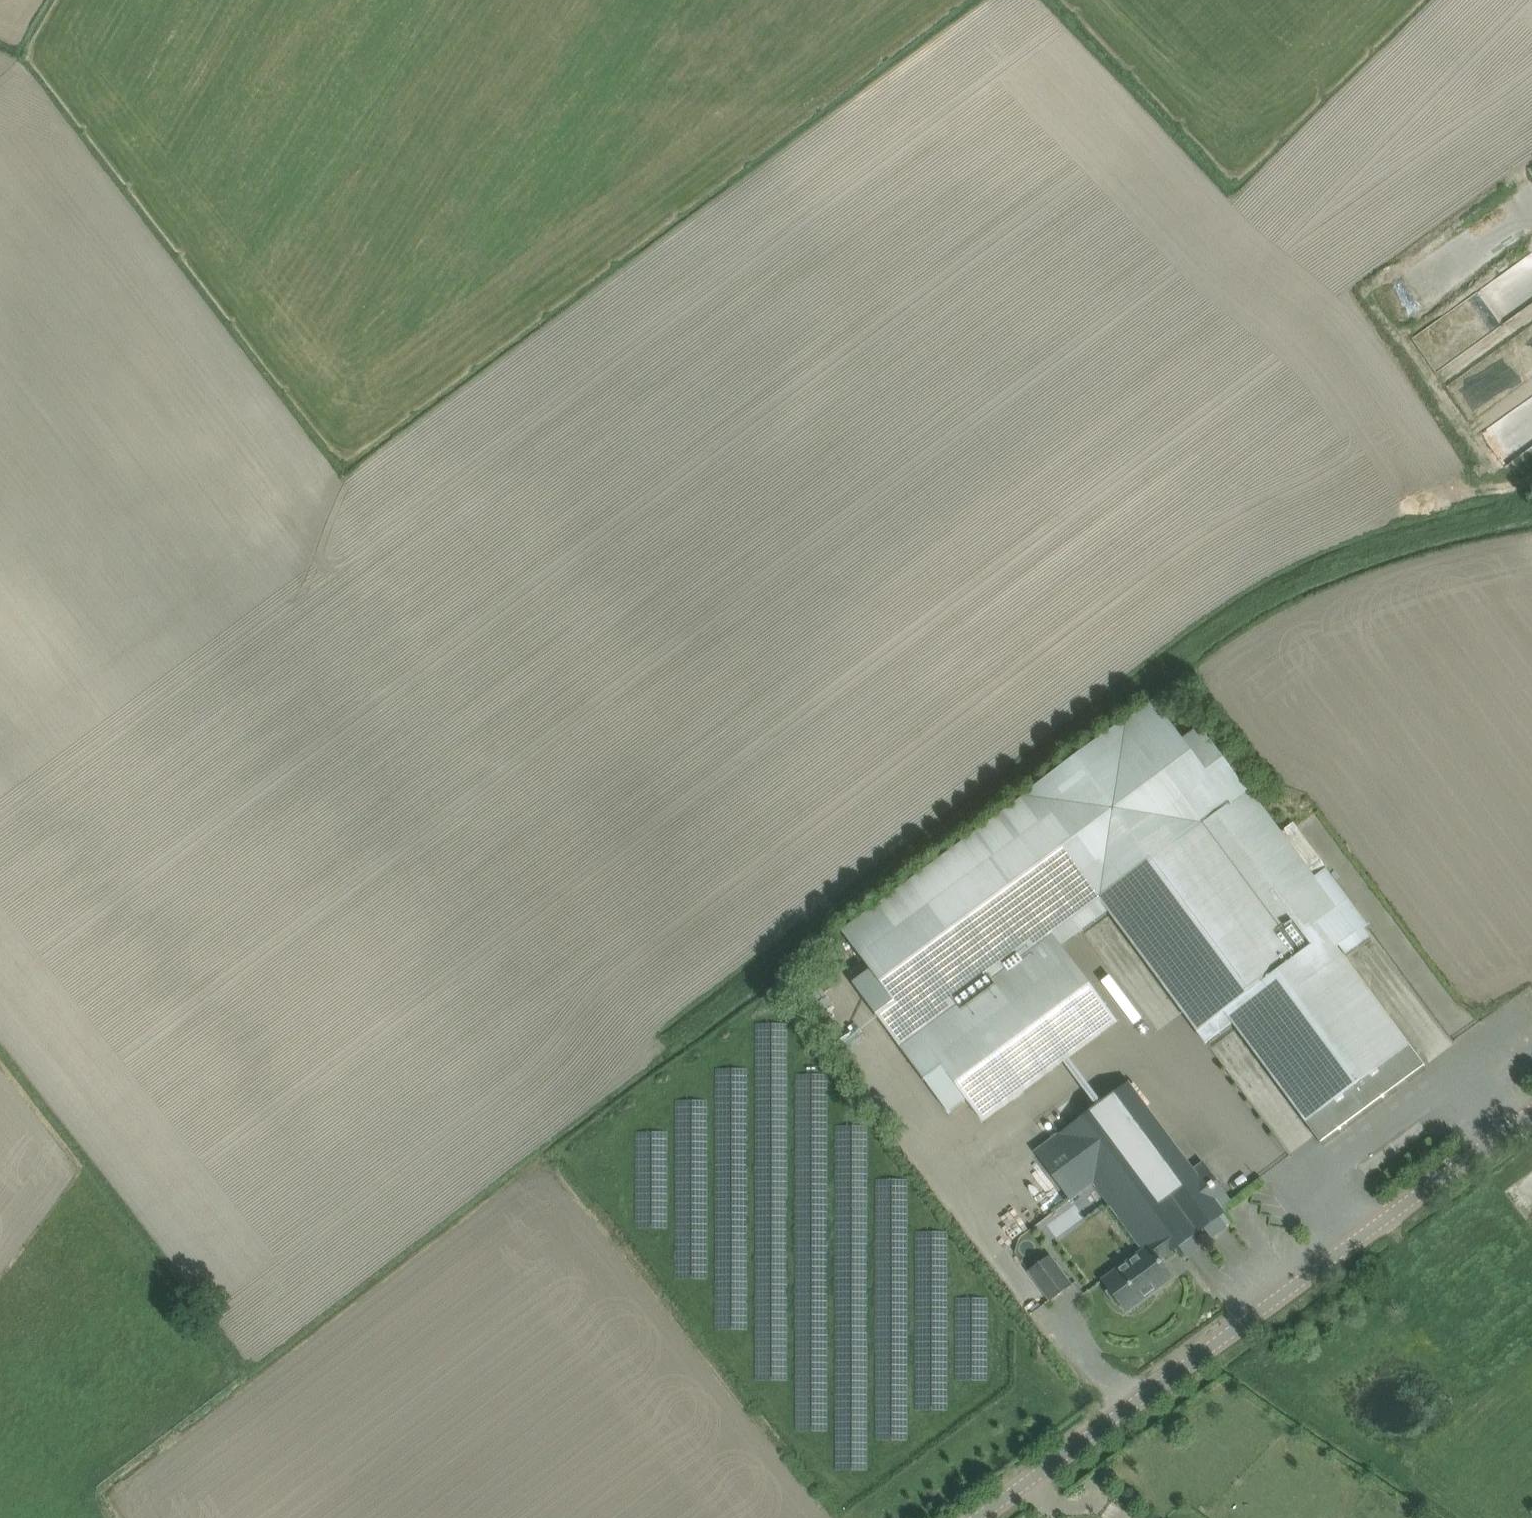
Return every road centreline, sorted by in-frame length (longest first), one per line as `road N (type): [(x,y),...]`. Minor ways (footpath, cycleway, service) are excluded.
road 1 (unclassified): [(980,1517),(1531,1114)]

